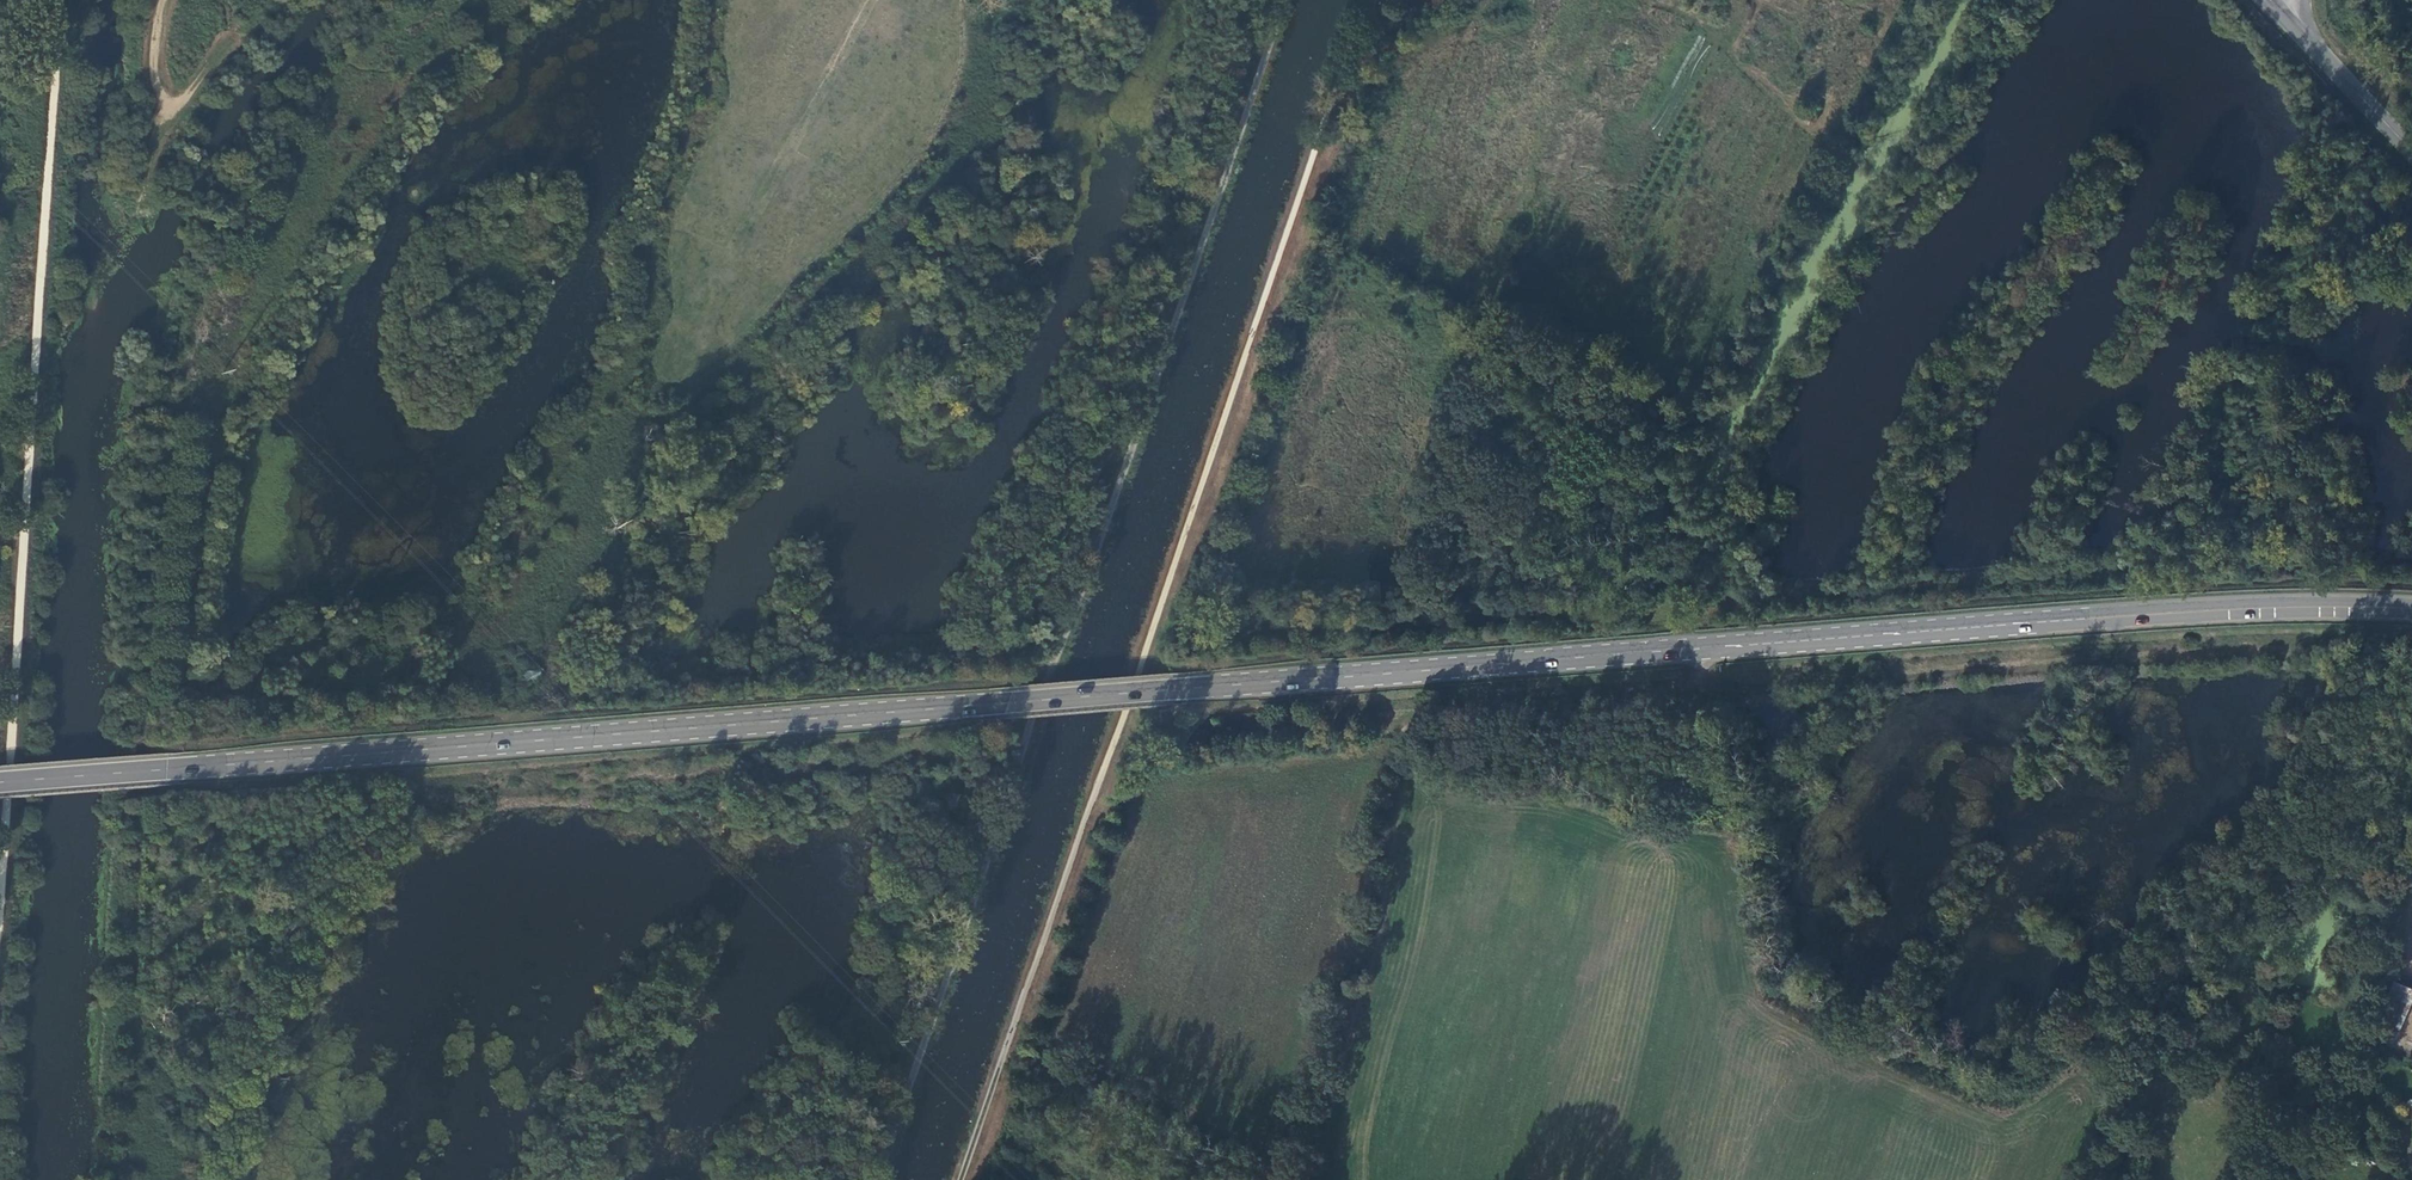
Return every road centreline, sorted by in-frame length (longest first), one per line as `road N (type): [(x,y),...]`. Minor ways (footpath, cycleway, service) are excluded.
road 1 (primary): [(0,782),(2199,611),(2411,610)]
road 2 (secondary): [(2411,151),(2275,2)]

